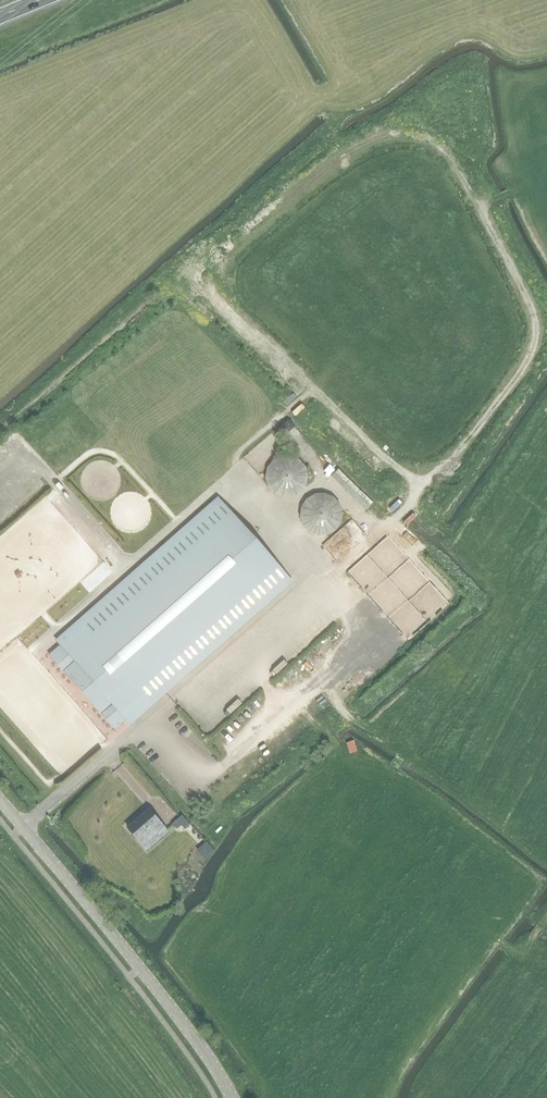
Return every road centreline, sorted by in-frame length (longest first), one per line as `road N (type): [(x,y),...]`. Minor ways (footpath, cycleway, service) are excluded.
road 1 (tertiary): [(0,800),(159,993),(232,1097)]
road 2 (track): [(0,420),(164,276)]

